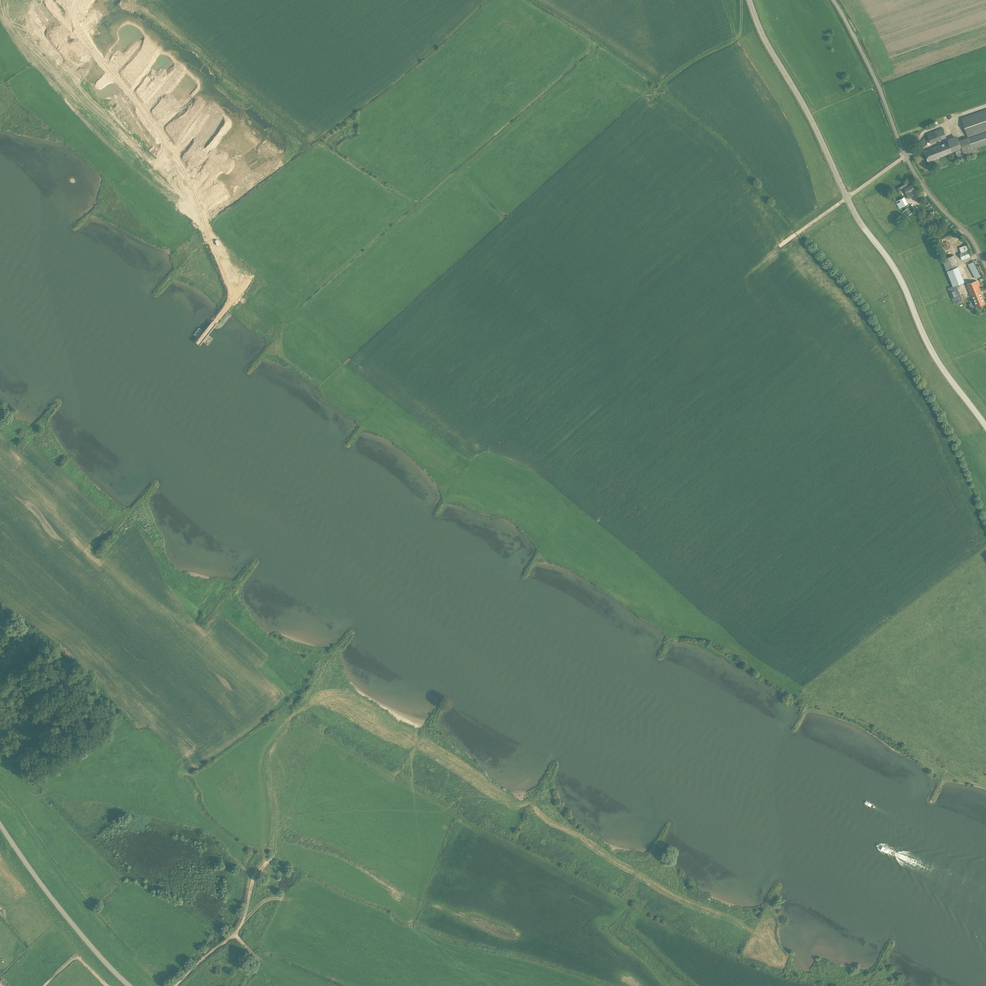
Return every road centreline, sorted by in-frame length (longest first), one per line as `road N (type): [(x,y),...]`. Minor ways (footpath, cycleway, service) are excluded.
road 1 (track): [(0,523),(195,722),(197,741),(175,767),(177,789),(253,877)]
road 2 (track): [(418,745),(373,705),(349,697),(292,715),(279,729),(274,855),(253,877),(236,933),(175,985)]
road 3 (tertiary): [(985,426),(928,347),(897,273),(847,198)]
road 4 (tertiary): [(847,198),(749,0)]
road 5 (unclassified): [(0,824),(68,918),(131,985)]
road 6 (unclassified): [(905,156),(833,0)]
road 7 (track): [(0,849),(102,980)]
road 8 (unclassified): [(985,264),(905,156)]

